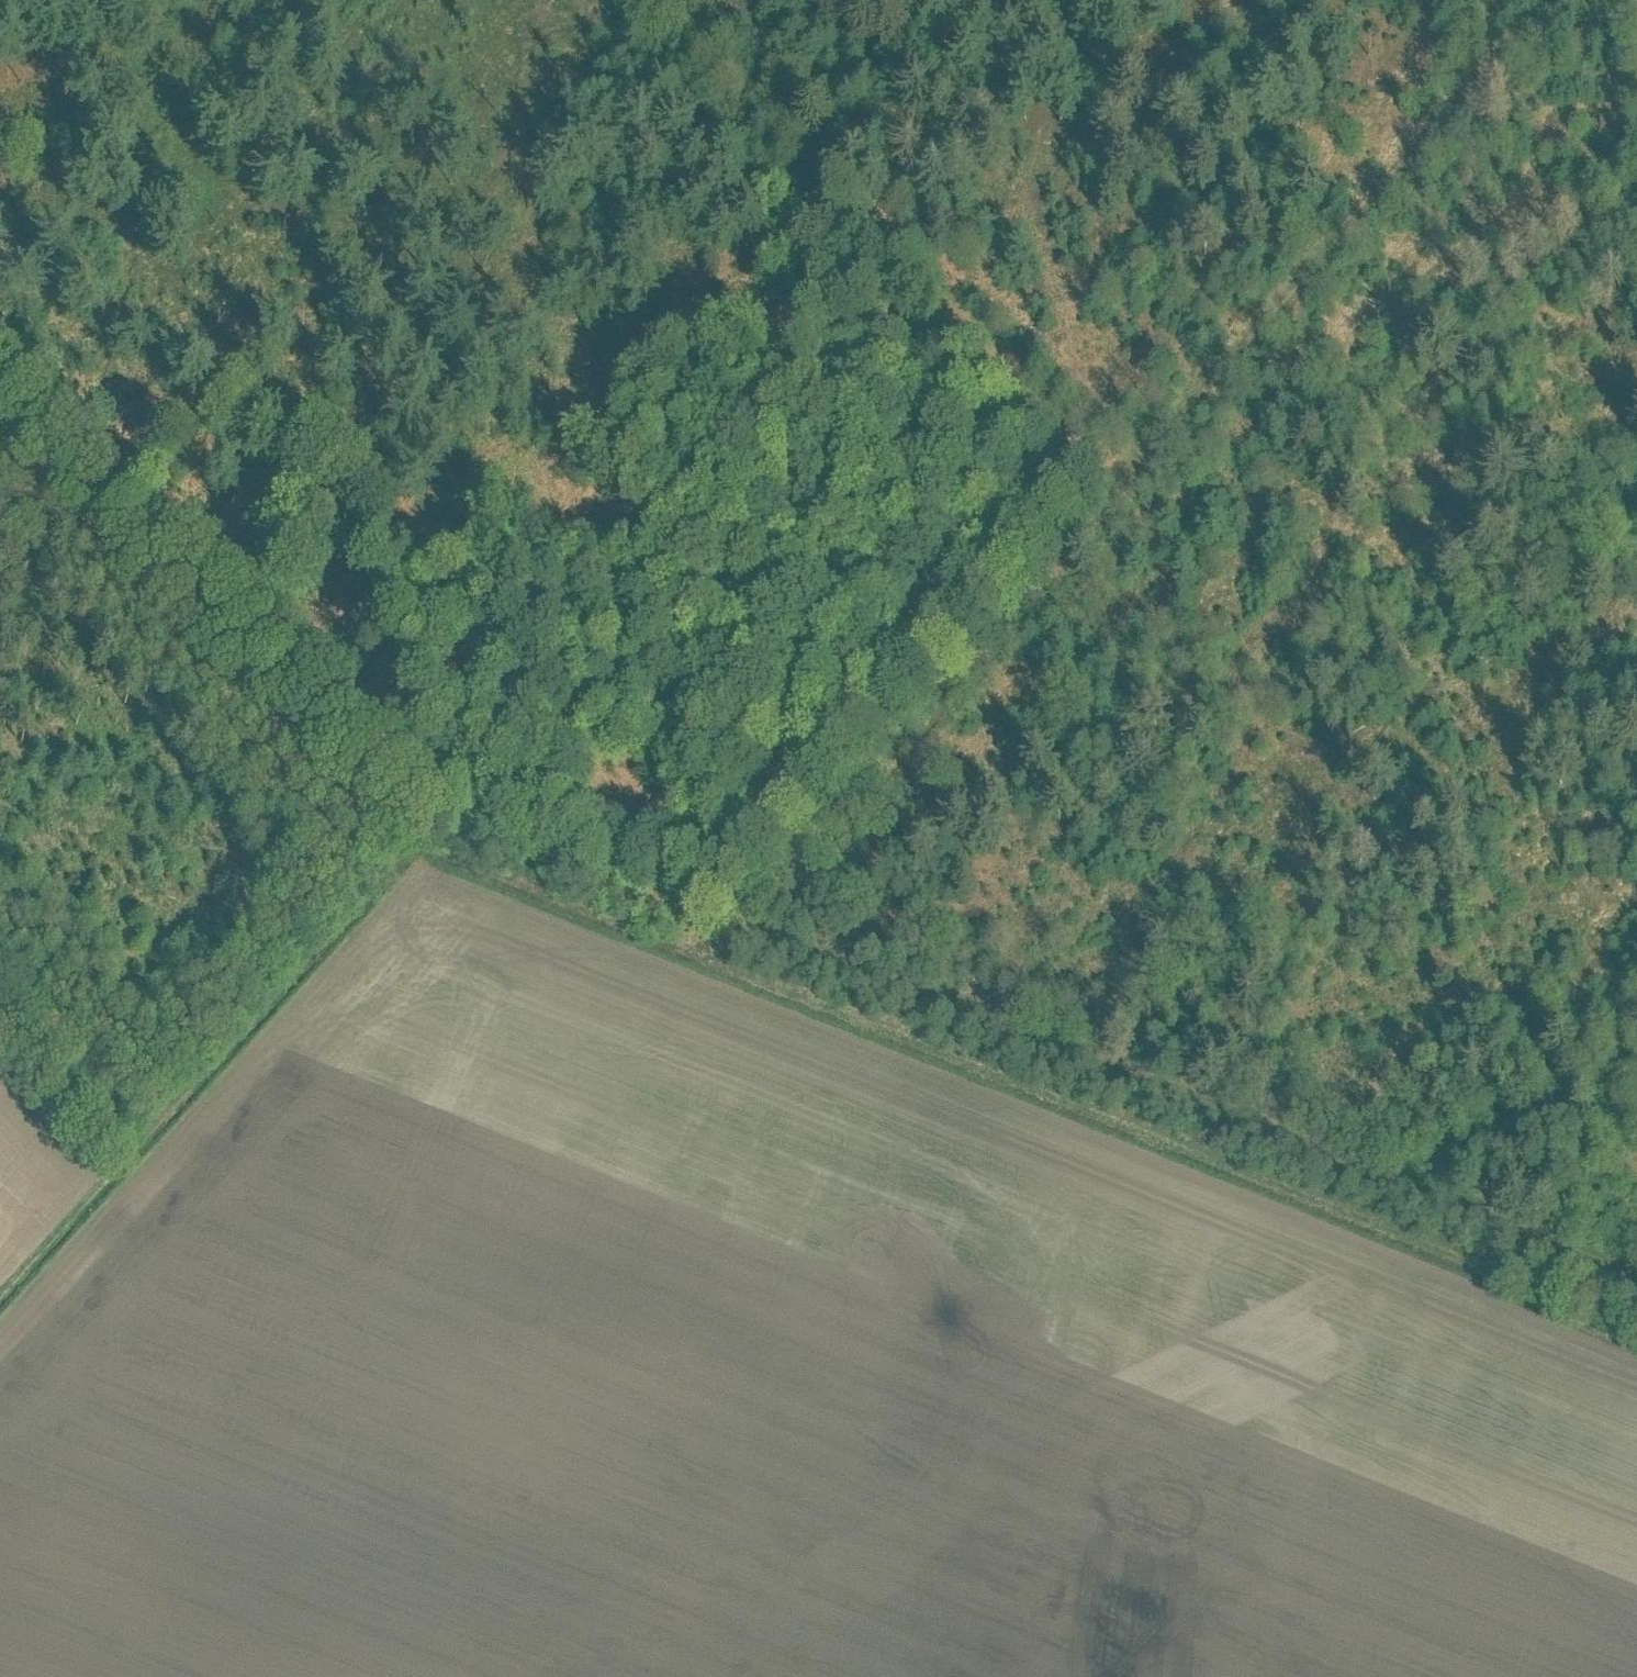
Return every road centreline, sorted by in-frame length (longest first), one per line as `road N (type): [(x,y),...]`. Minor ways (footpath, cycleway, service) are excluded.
road 1 (track): [(1636,1279),(905,986),(613,888),(413,798),(0,383)]
road 2 (track): [(720,928),(1539,0)]
road 3 (track): [(647,0),(1117,477)]

